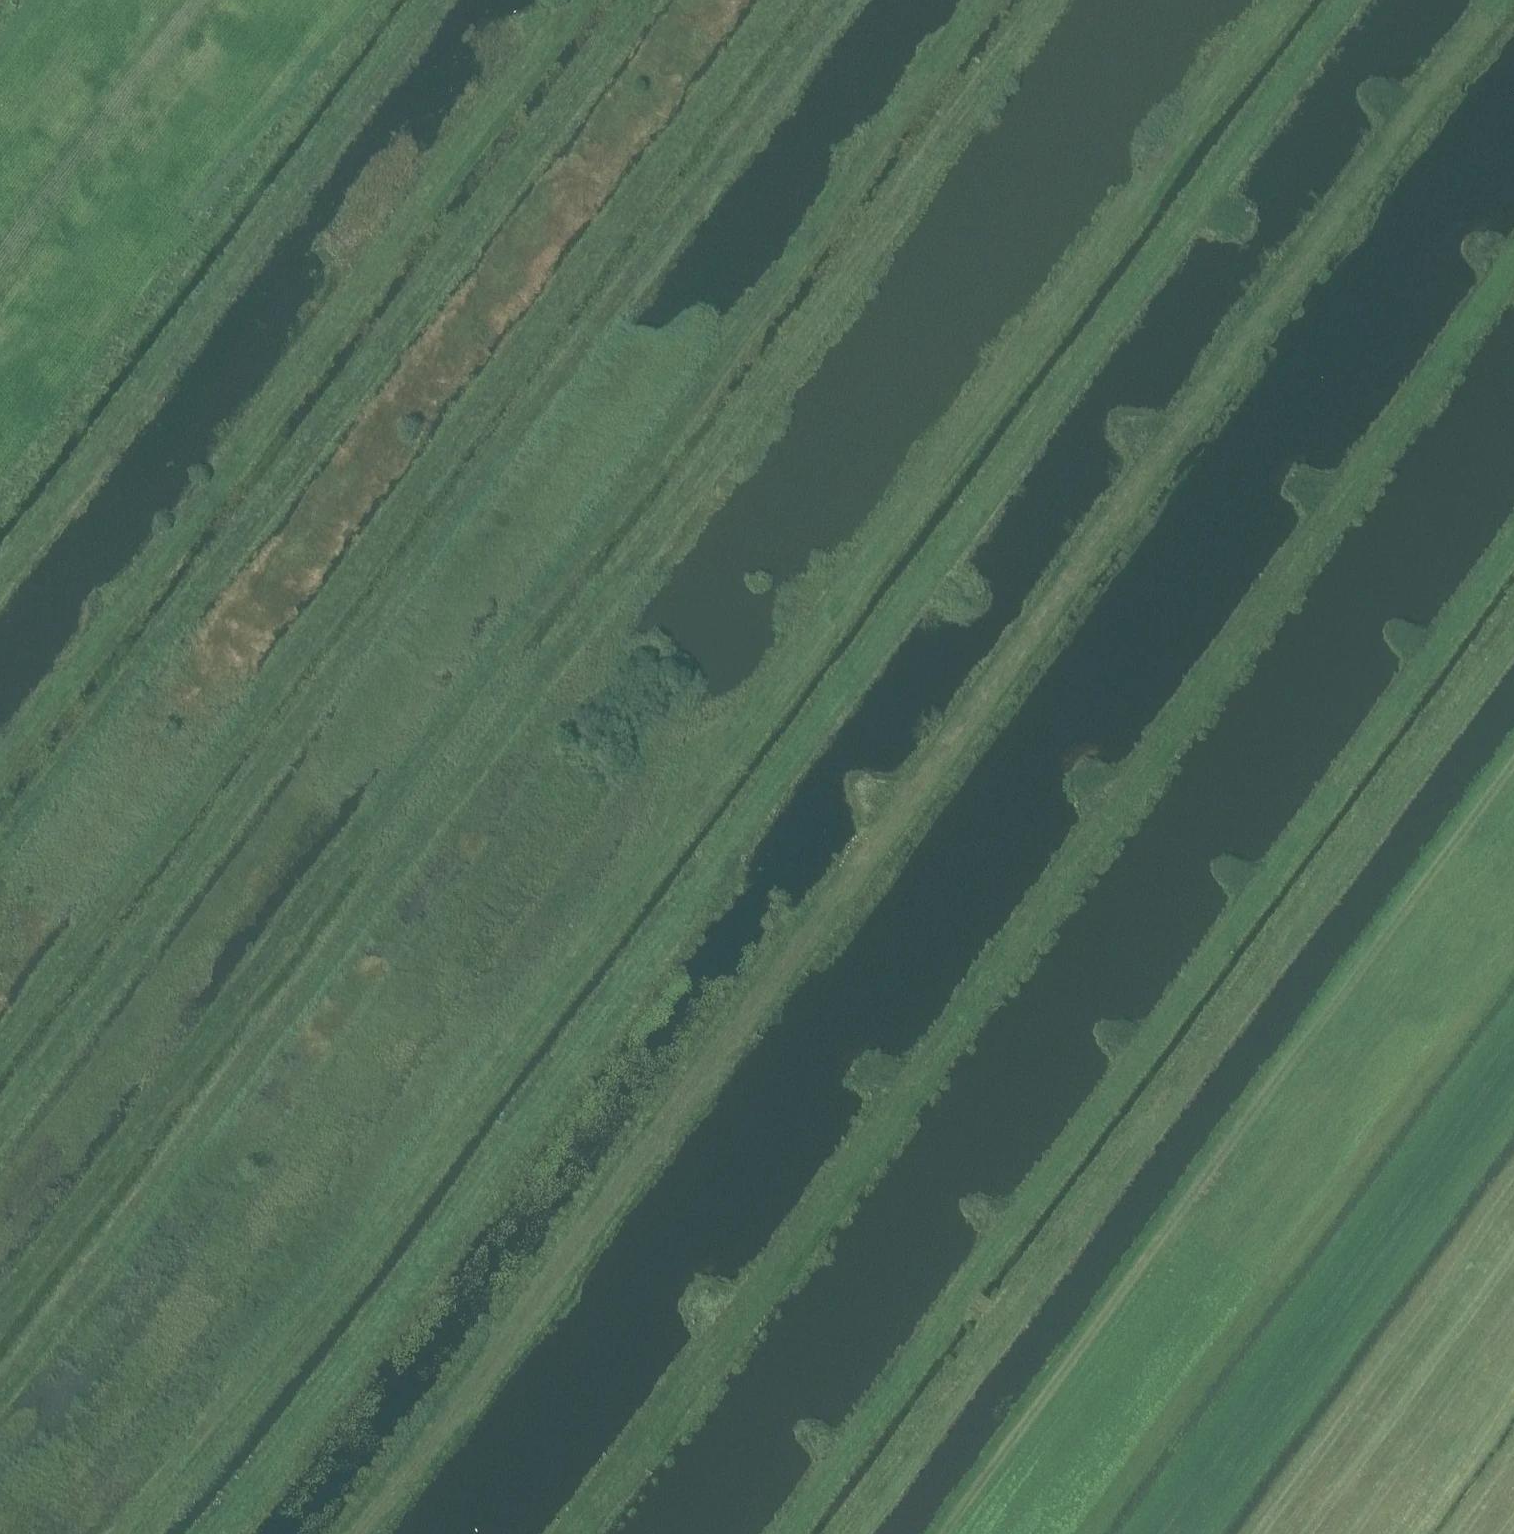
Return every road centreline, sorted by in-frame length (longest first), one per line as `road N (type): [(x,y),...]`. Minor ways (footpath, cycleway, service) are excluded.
road 1 (track): [(191,0),(0,247)]

